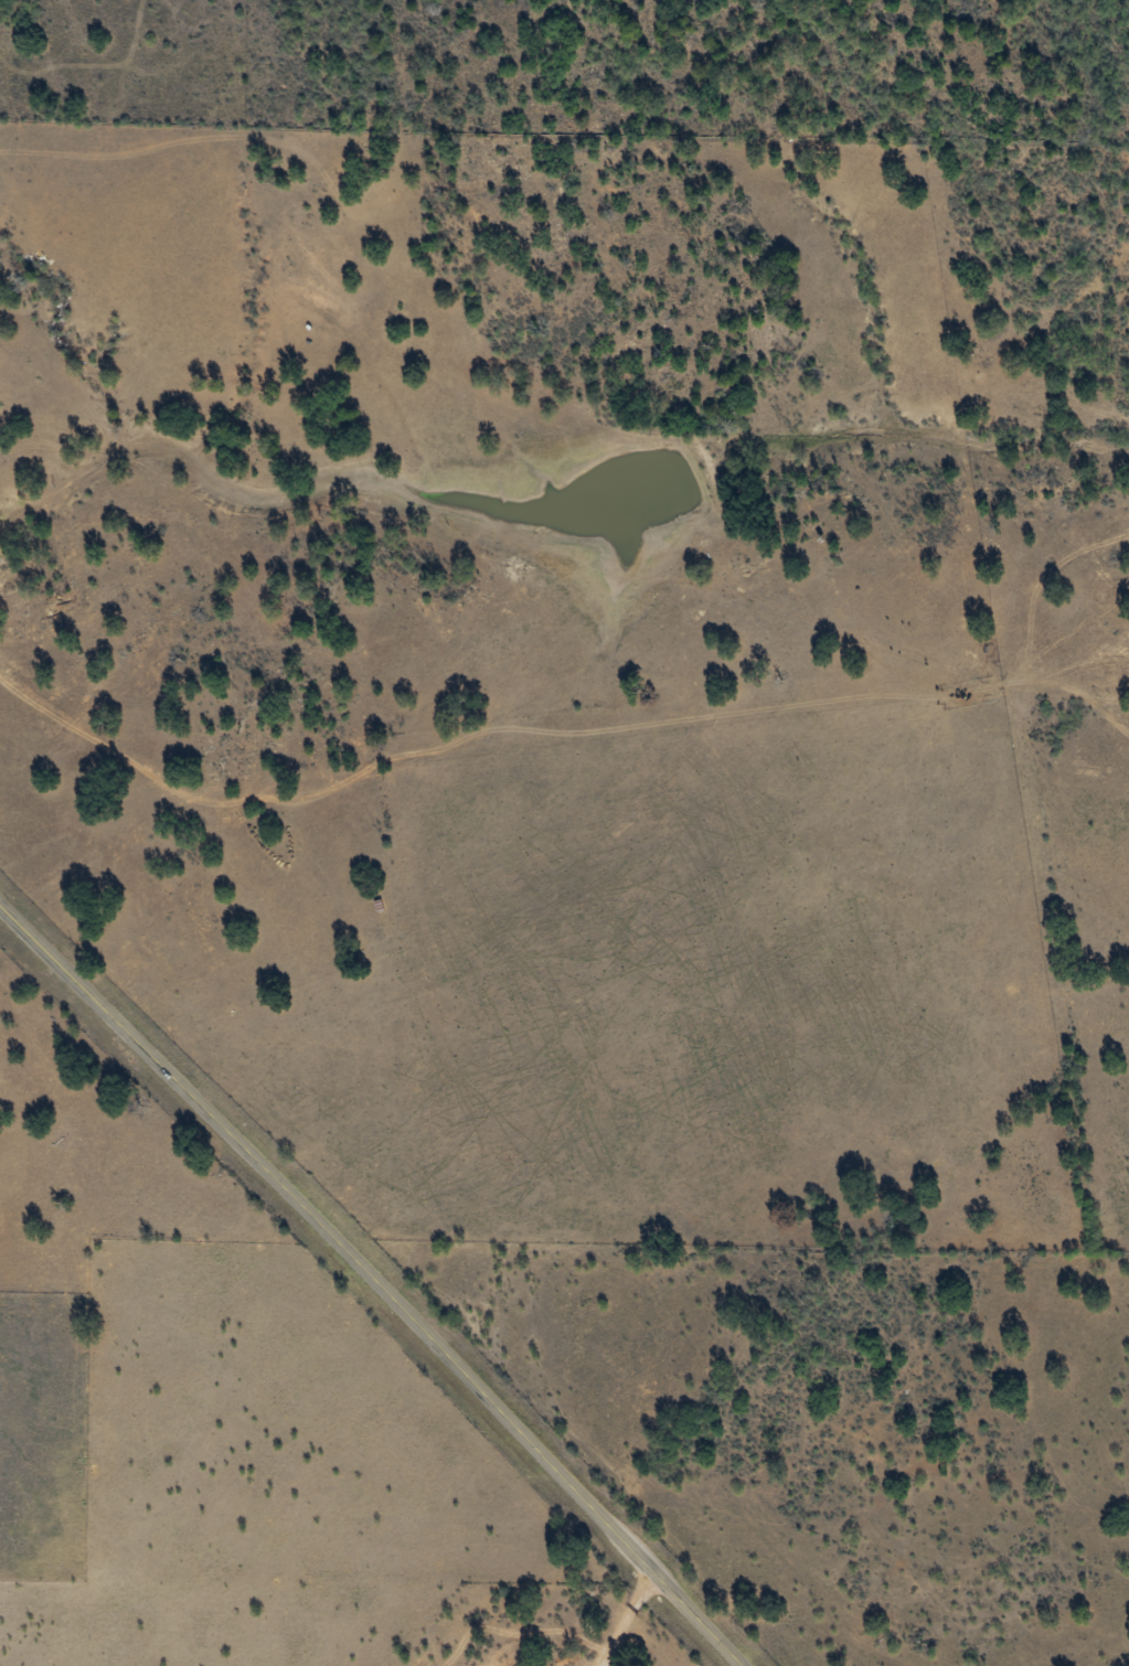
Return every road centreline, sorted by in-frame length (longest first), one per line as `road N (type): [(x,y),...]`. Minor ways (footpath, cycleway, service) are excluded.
road 1 (tertiary): [(0,905),(387,1293),(742,1665)]
road 2 (residential): [(0,668),(53,699),(248,595),(473,630),(536,569)]

